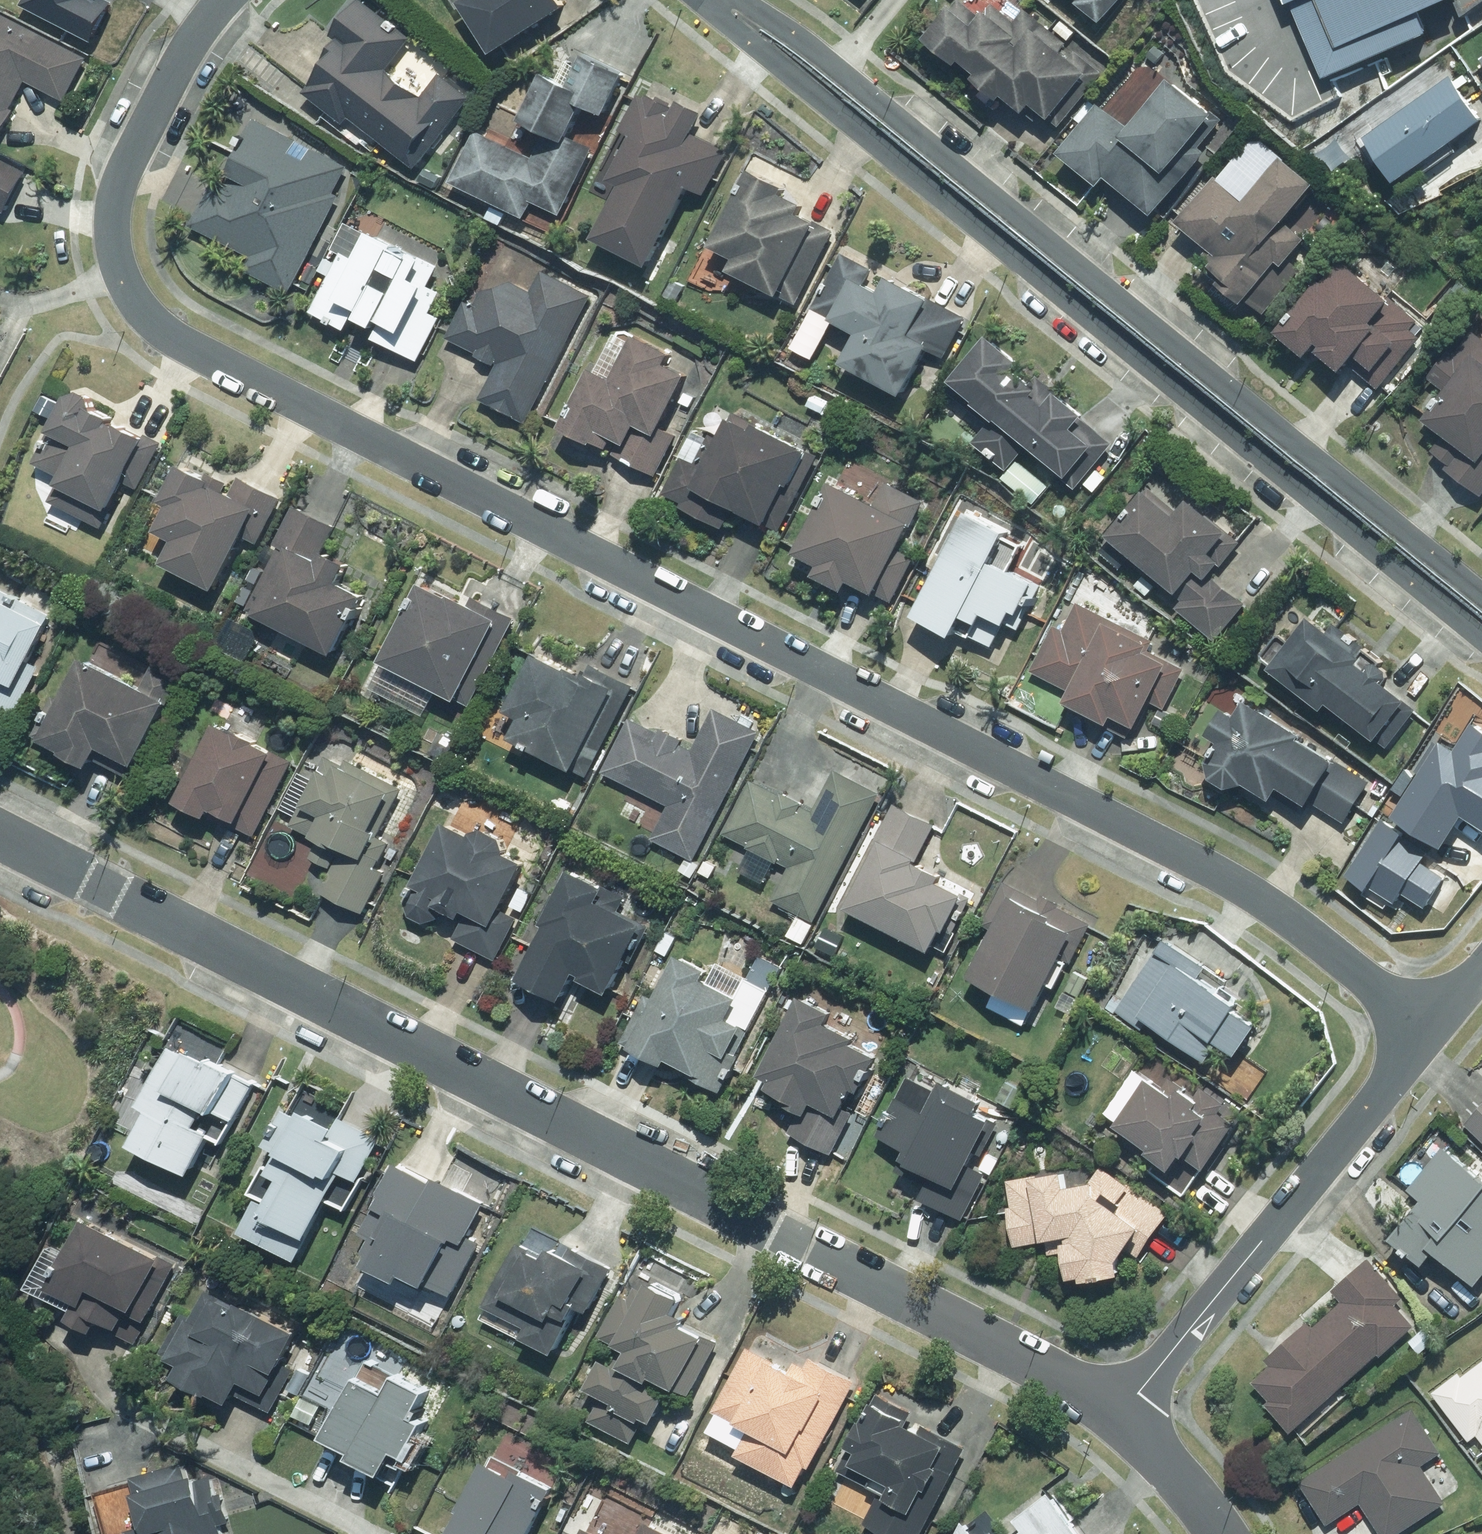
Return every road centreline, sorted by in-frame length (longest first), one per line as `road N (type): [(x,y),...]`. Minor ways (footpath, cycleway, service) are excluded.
road 1 (residential): [(1430,1032),(1237,883),(173,344),(142,319),(119,273),(110,226),(120,186),(193,39),(222,0)]
road 2 (residential): [(1120,1414),(792,1236),(0,835)]
road 3 (residential): [(1481,640),(709,0)]
road 4 (residential): [(742,0),(1481,593)]
road 5 (residential): [(1120,1414),(1430,1032)]
road 6 (residential): [(1222,1533),(1120,1414)]

